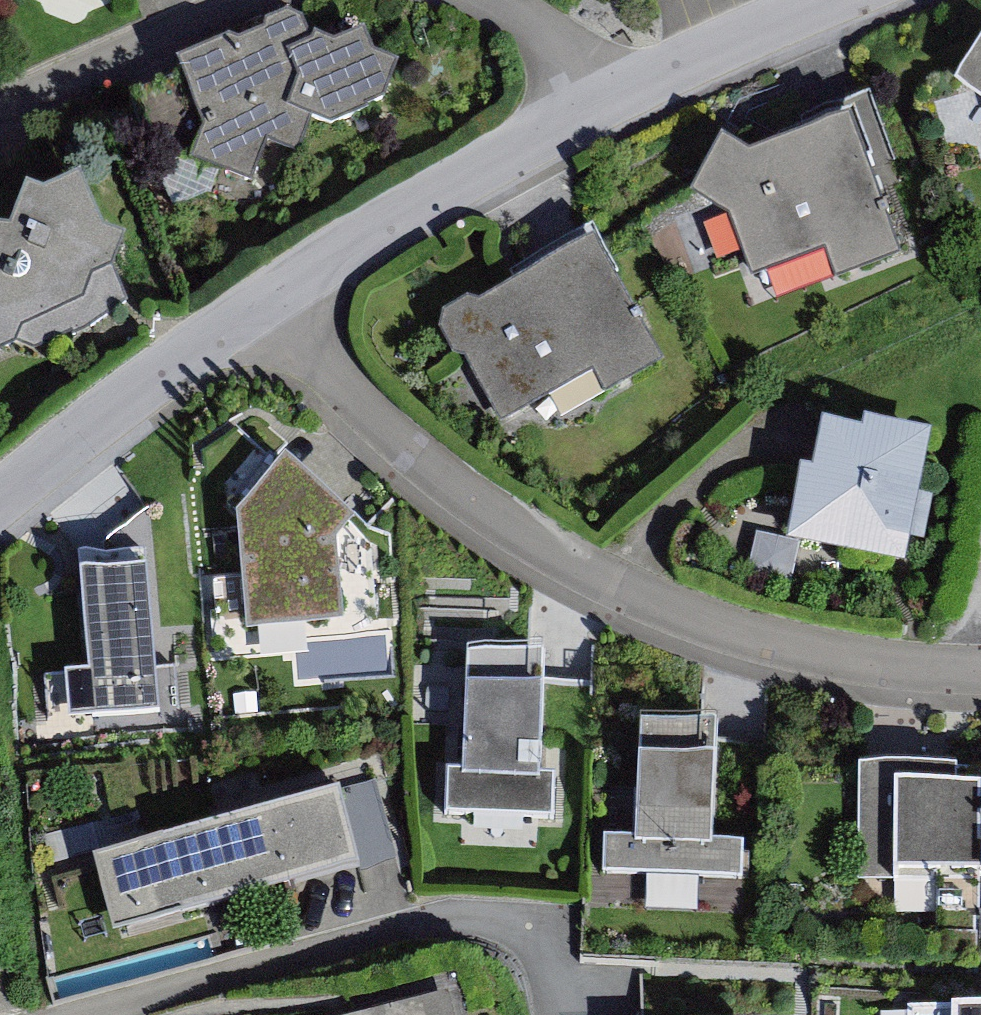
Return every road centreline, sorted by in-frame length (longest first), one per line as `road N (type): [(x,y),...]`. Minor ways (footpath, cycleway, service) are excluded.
road 1 (residential): [(283,297),(332,387),(518,531),(673,616),(818,664),(980,679)]
road 2 (residential): [(283,297),(611,98)]
road 3 (residential): [(0,510),(283,297)]
road 4 (residential): [(255,0),(0,115)]
road 5 (residential): [(611,98),(865,0)]
road 6 (residential): [(611,98),(577,59),(502,0)]

